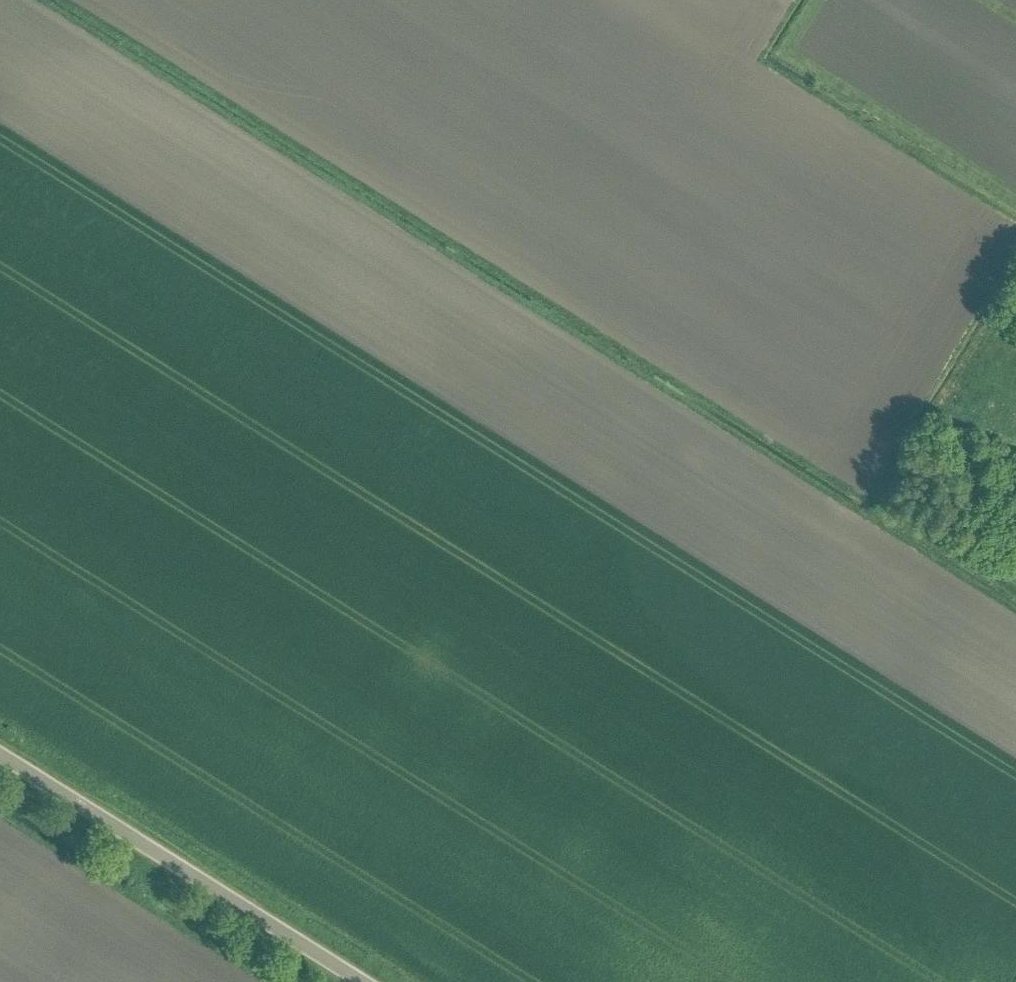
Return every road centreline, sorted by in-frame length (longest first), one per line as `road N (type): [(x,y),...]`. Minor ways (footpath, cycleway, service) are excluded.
road 1 (unclassified): [(0,756),(360,981)]

